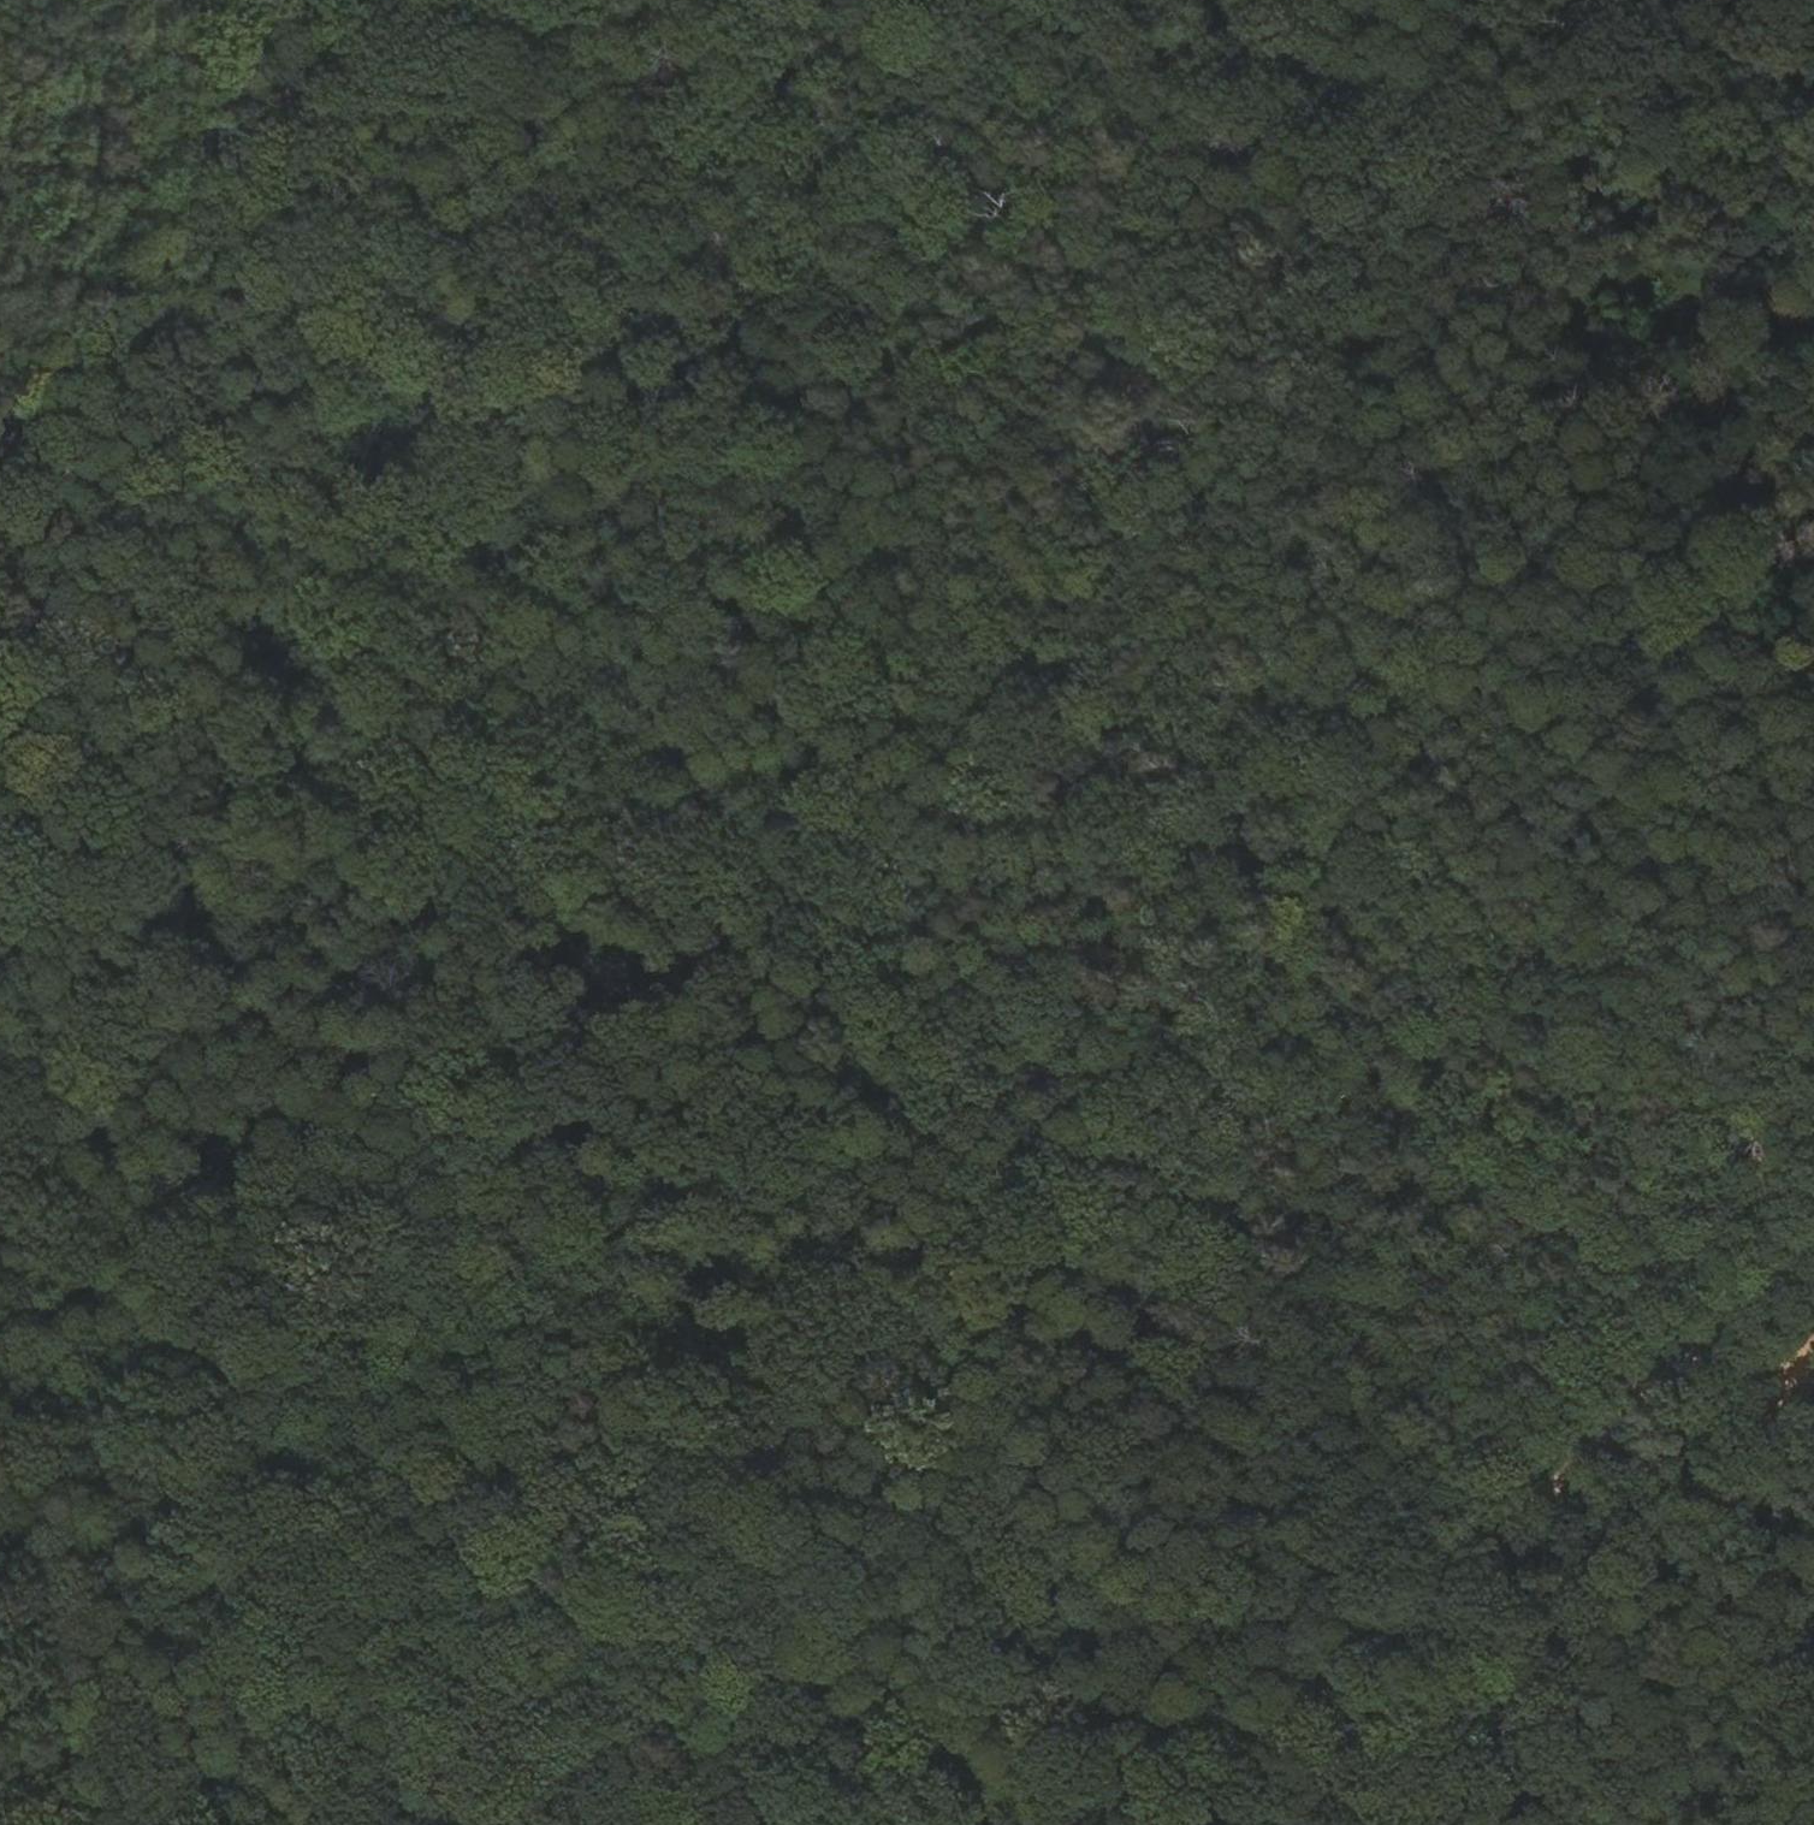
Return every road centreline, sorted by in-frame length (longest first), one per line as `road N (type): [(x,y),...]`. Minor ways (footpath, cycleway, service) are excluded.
road 1 (track): [(893,1824),(659,1154),(556,900),(468,626),(316,256),(229,0)]
road 2 (track): [(1166,1824),(1813,1235)]

